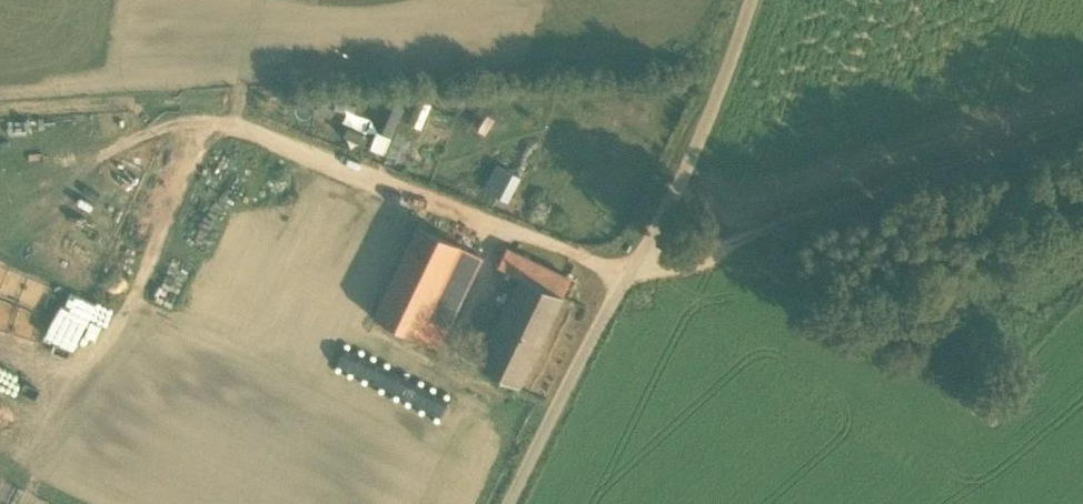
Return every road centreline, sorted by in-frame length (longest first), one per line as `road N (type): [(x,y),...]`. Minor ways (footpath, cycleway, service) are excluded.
road 1 (unclassified): [(513,503),(692,164),(746,0)]
road 2 (track): [(634,268),(687,265),(1082,125)]

